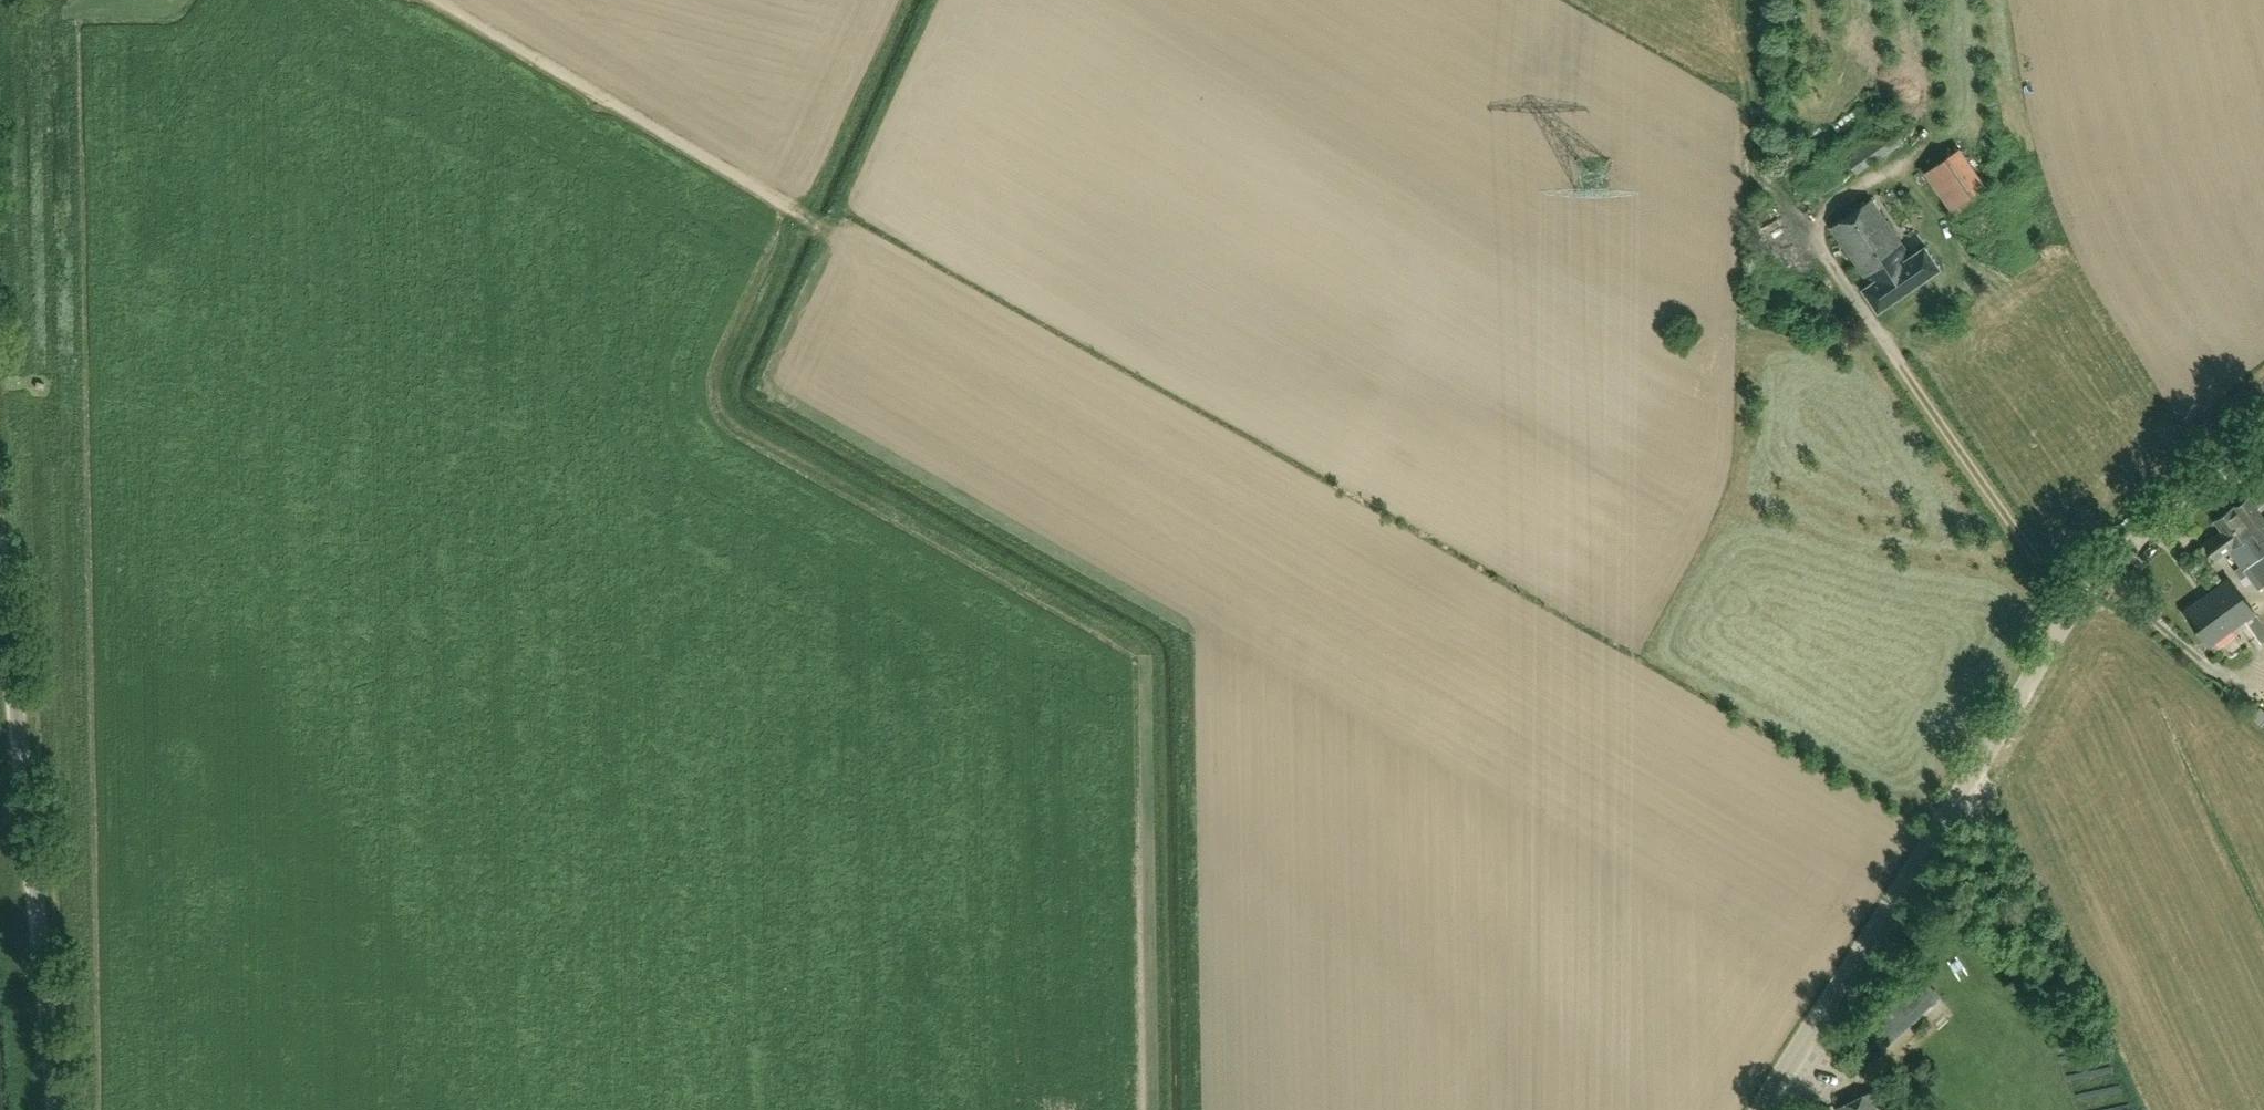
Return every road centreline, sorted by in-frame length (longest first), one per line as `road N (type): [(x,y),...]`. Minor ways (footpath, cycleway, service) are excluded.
road 1 (unclassified): [(2263,432),(2105,572),(1760,1109)]
road 2 (unclassified): [(44,1109),(0,611)]

